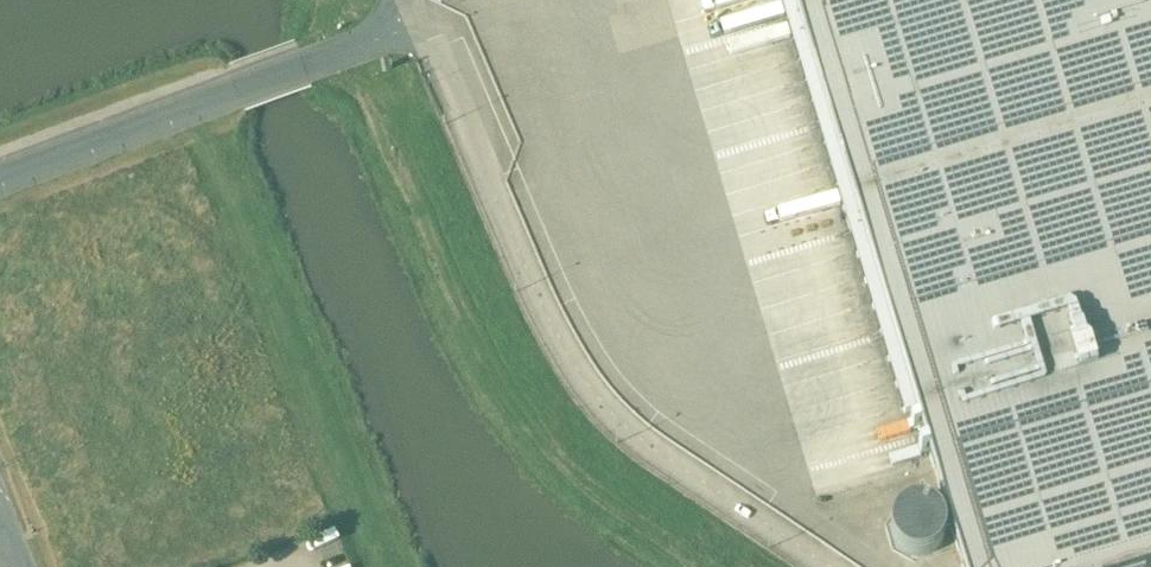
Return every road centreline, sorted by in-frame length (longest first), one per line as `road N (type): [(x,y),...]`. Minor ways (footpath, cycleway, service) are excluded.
road 1 (unclassified): [(302,65),(0,180)]

